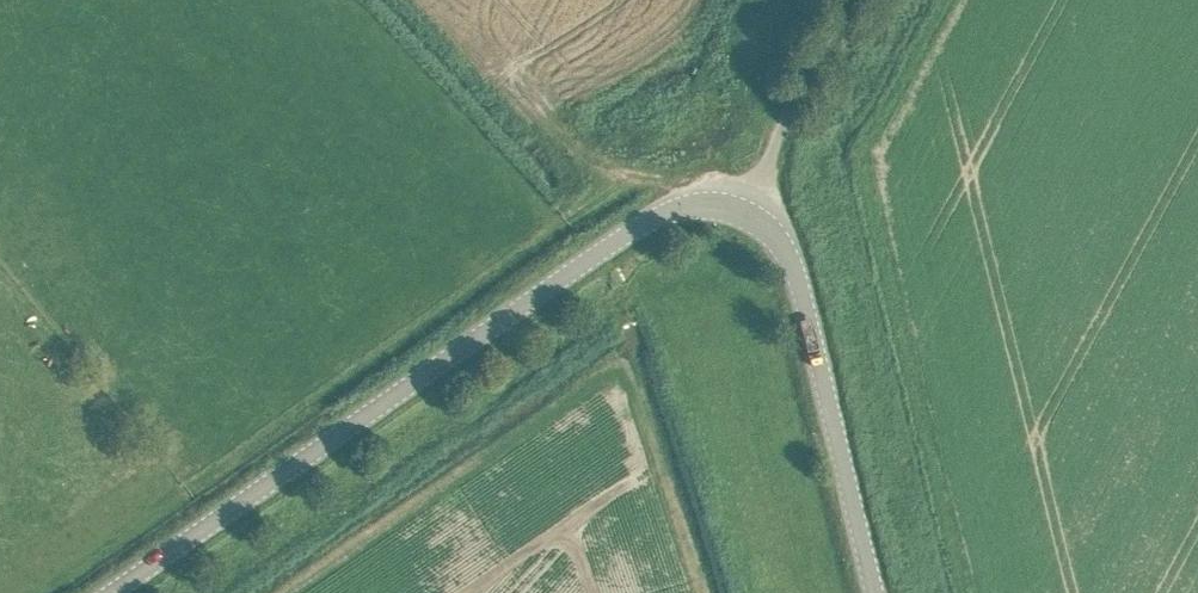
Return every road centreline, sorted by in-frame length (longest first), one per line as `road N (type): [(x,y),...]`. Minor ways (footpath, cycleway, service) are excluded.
road 1 (tertiary): [(112,592),(666,211),(705,203),(742,210)]
road 2 (tertiary): [(881,592),(800,297),(778,249),(742,210)]
road 3 (unclassified): [(742,210),(859,0)]

